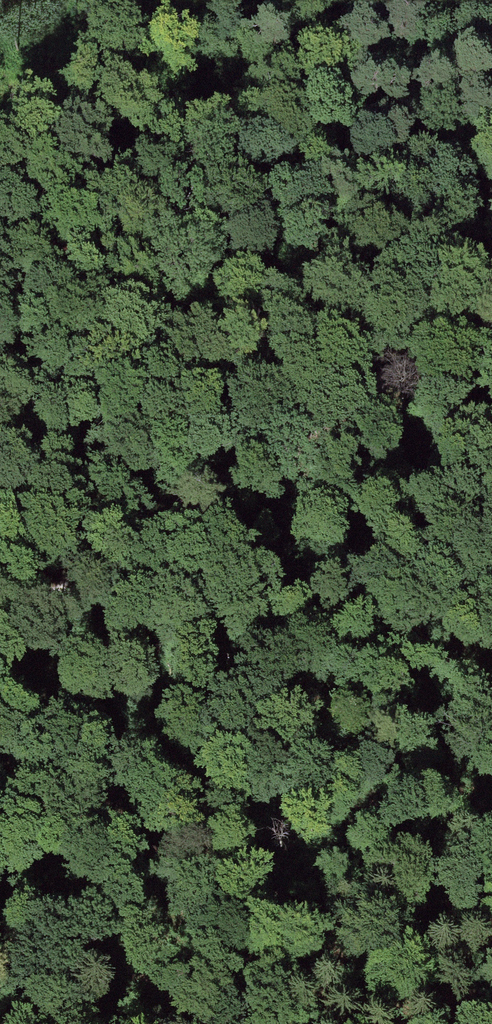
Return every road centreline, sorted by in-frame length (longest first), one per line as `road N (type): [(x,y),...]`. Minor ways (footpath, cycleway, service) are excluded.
road 1 (track): [(42,609),(261,451),(450,337),(491,323)]
road 2 (track): [(396,0),(346,40),(134,159),(0,286)]

